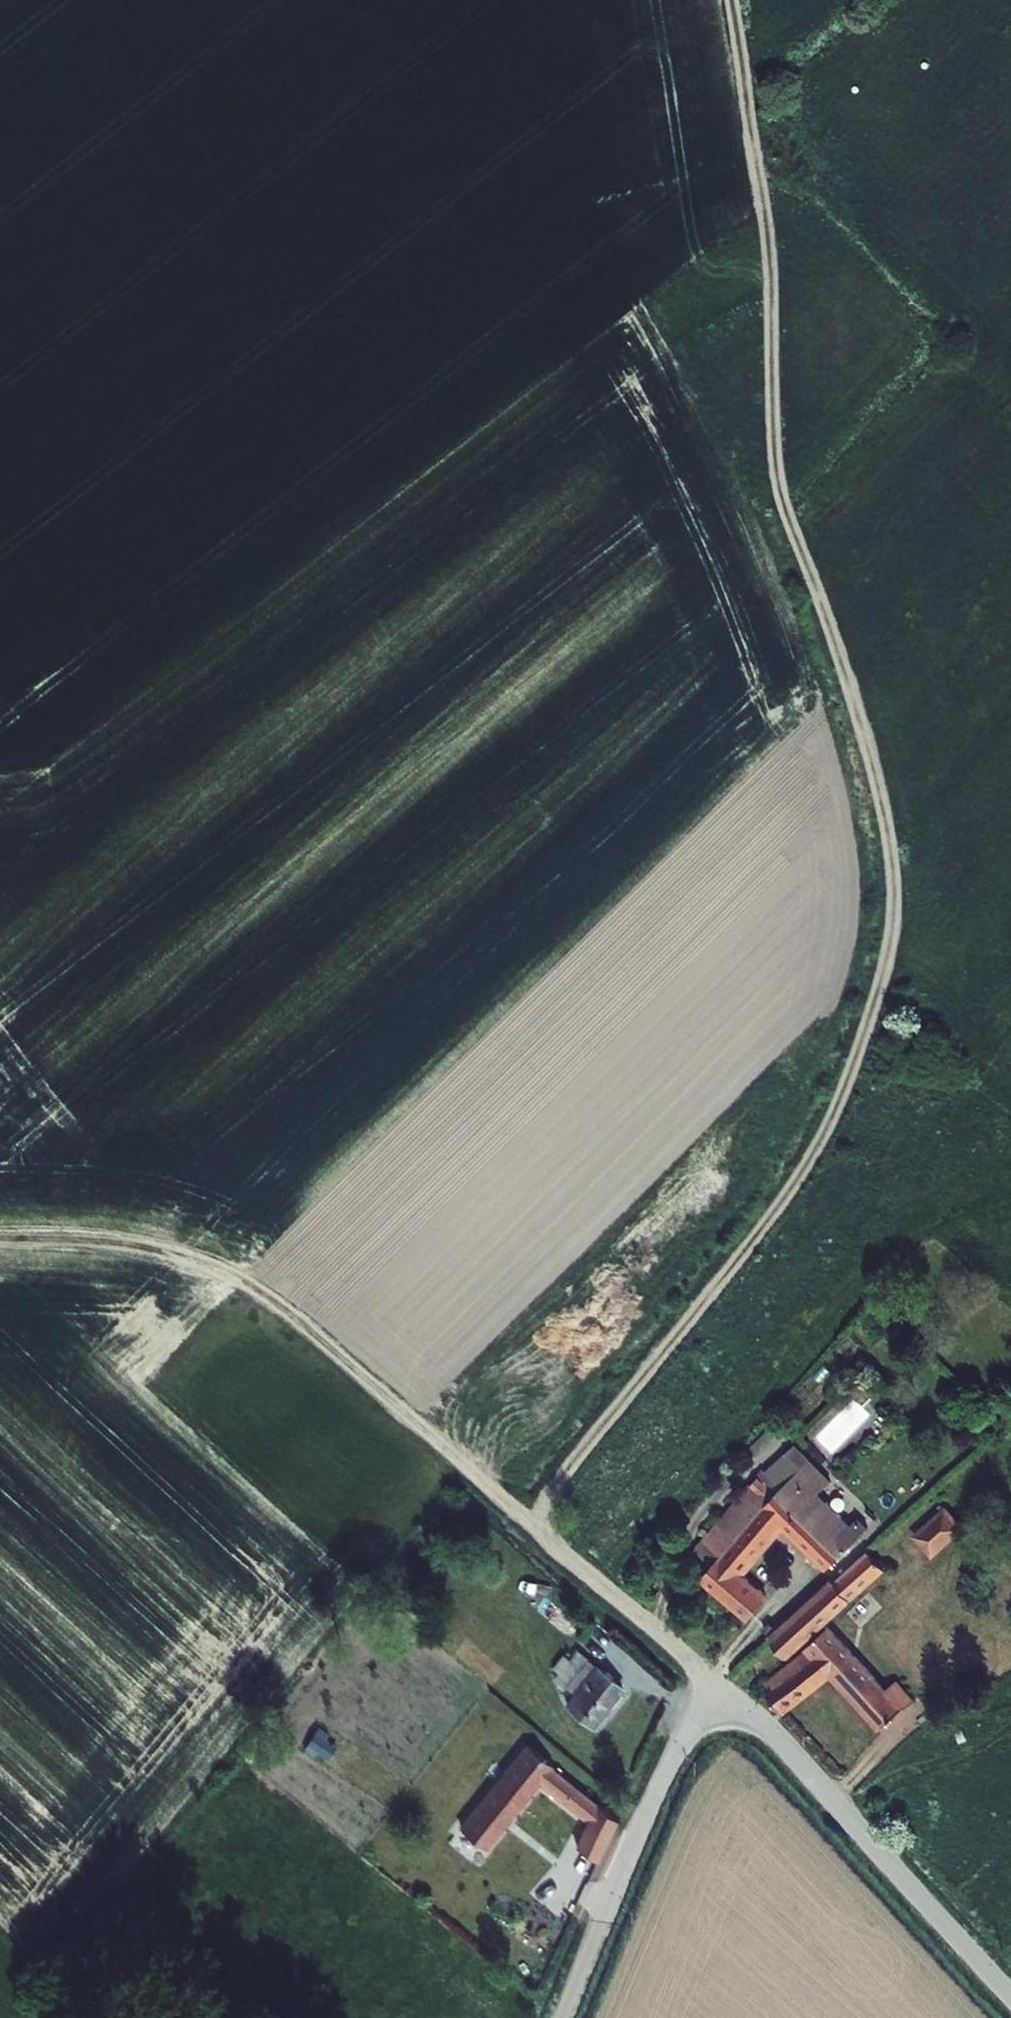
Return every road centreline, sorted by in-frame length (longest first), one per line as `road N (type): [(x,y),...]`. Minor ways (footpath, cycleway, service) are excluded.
road 1 (track): [(535,1524),(818,1152),(894,931),(778,466),(764,183),(725,0)]
road 2 (track): [(0,1243),(152,1252),(214,1276),(535,1524),(676,1644),(728,1711)]
road 3 (unclassified): [(565,2017),(678,1745),(702,1715),(728,1711),(765,1725),(1010,1997)]

